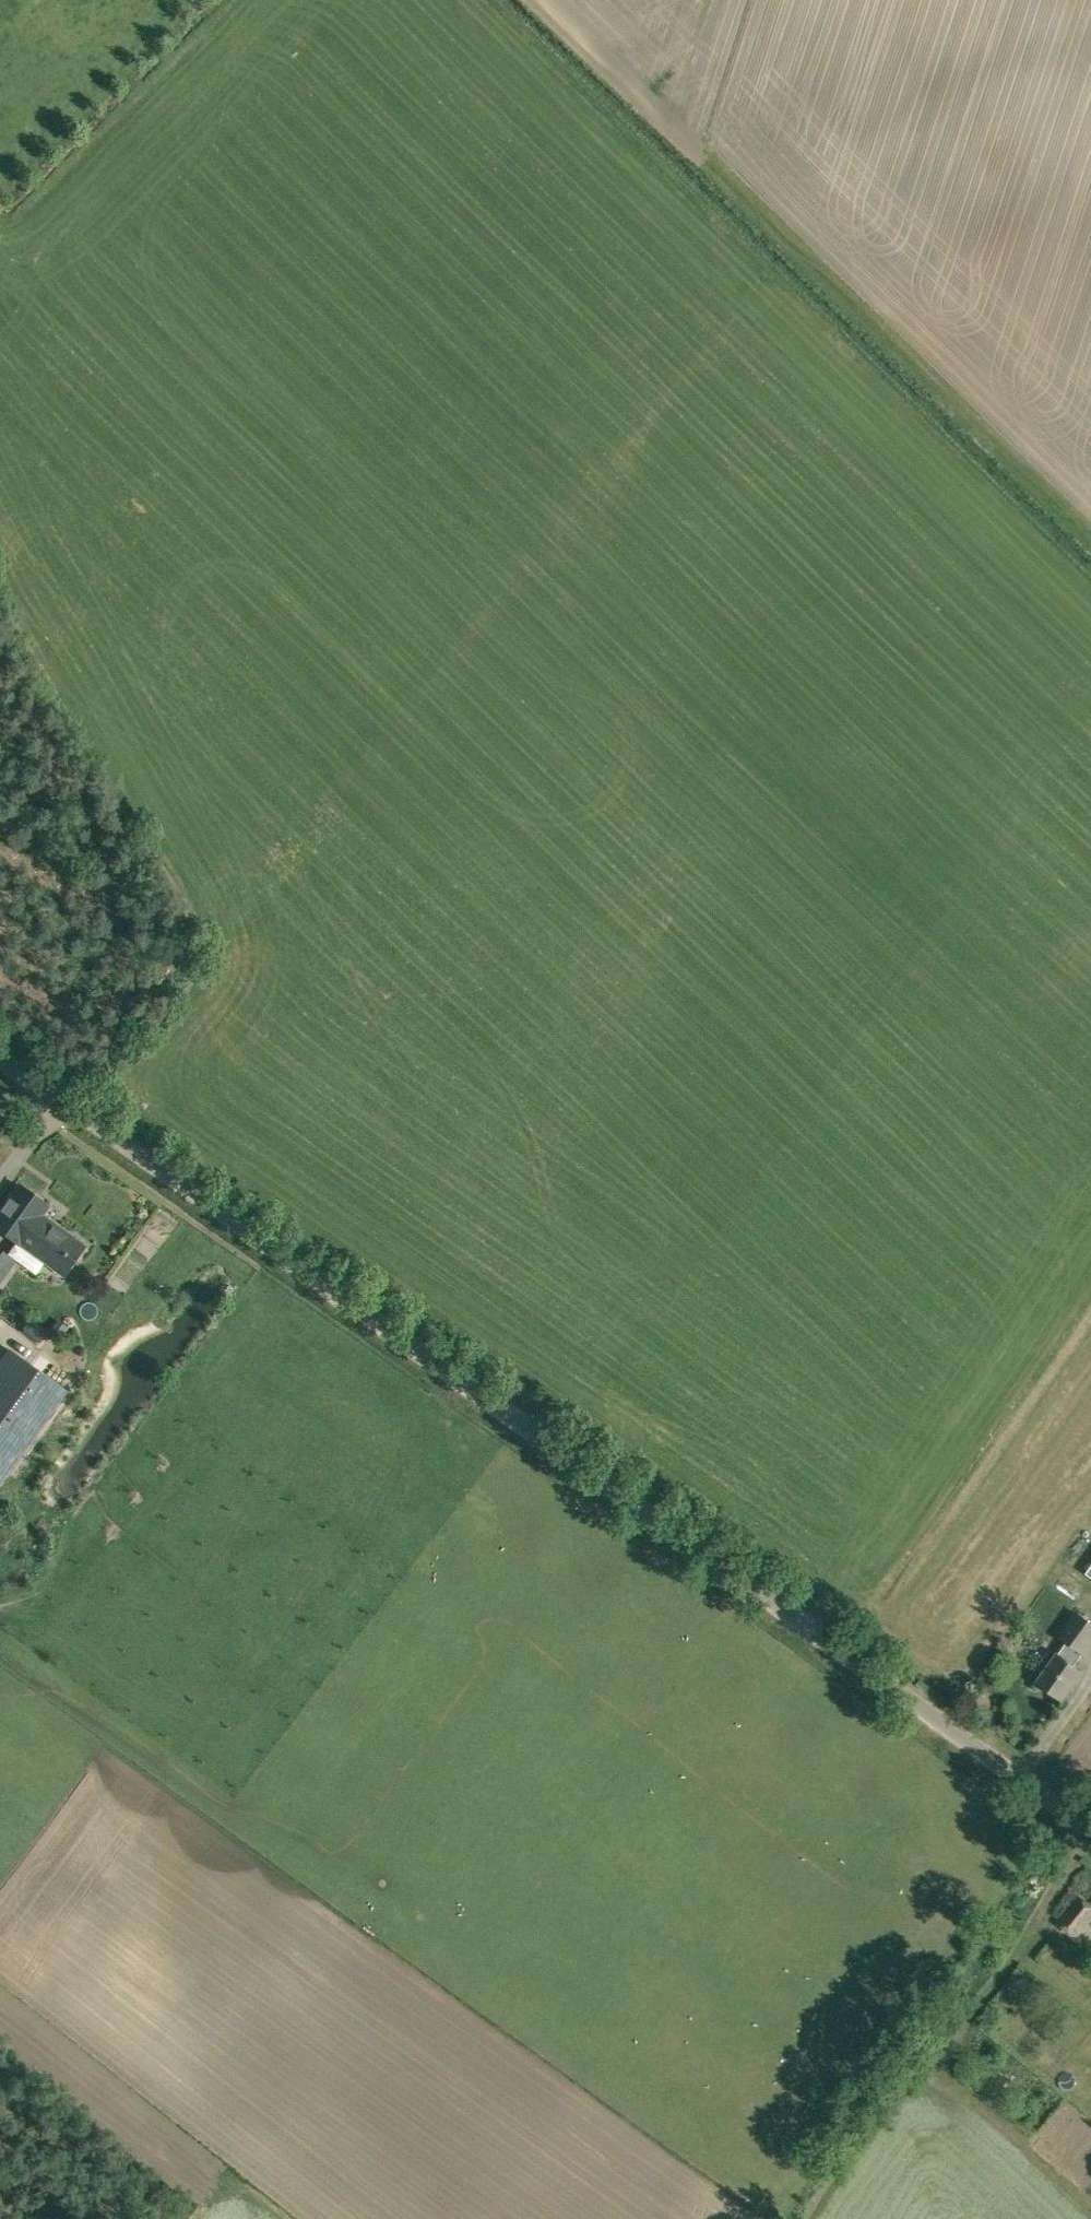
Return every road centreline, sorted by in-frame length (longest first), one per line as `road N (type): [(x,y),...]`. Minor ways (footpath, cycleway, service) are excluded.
road 1 (unclassified): [(1090,1831),(0,1062)]

